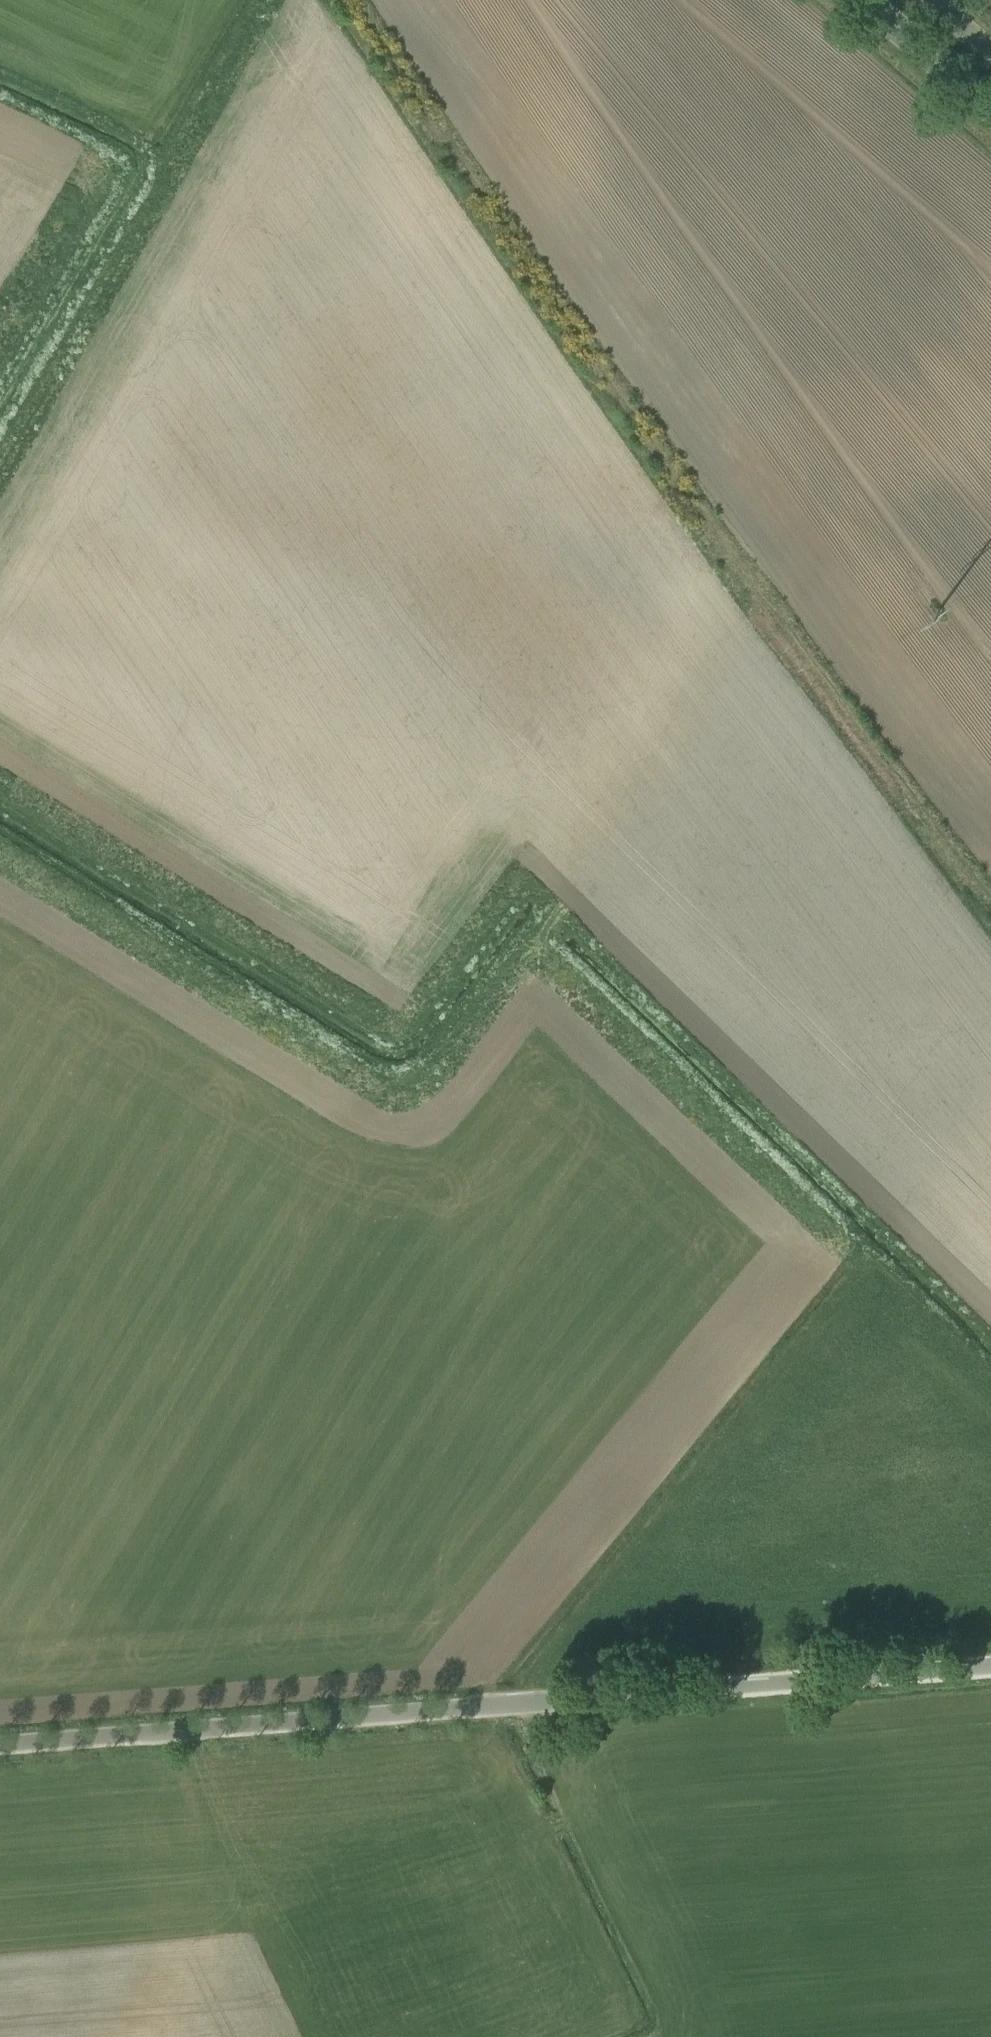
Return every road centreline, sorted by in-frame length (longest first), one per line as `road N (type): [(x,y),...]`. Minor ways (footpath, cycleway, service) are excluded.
road 1 (unclassified): [(0,1749),(990,1673)]
road 2 (primary): [(990,117),(854,0)]

